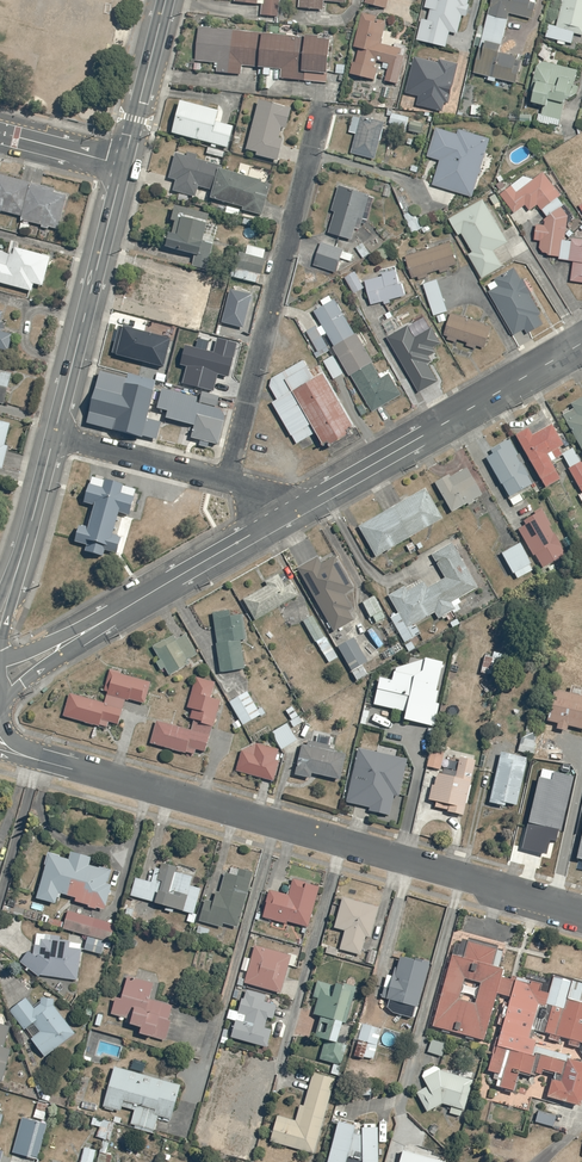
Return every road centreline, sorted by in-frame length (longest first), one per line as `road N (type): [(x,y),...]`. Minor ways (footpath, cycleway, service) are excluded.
road 1 (residential): [(0,746),(581,911)]
road 2 (residential): [(227,481),(324,106)]
road 3 (tertiary): [(288,513),(581,341)]
road 4 (tertiary): [(0,684),(288,513)]
road 5 (secondary): [(52,435),(122,165)]
road 6 (secondary): [(0,618),(52,435)]
road 7 (residential): [(52,435),(227,481)]
road 8 (secondary): [(122,165),(165,0)]
road 9 (residential): [(0,133),(122,165)]

